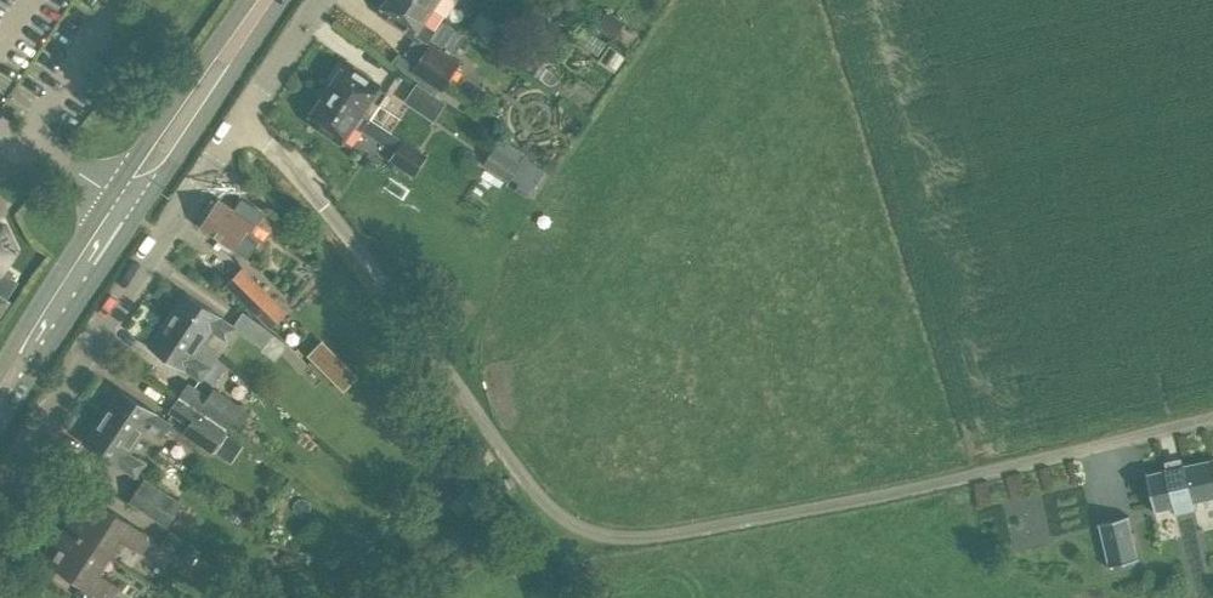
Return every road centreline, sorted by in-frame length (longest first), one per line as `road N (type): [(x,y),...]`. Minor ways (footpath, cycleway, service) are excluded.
road 1 (unclassified): [(0,489),(319,0)]
road 2 (primary): [(0,408),(180,118),(263,0)]

